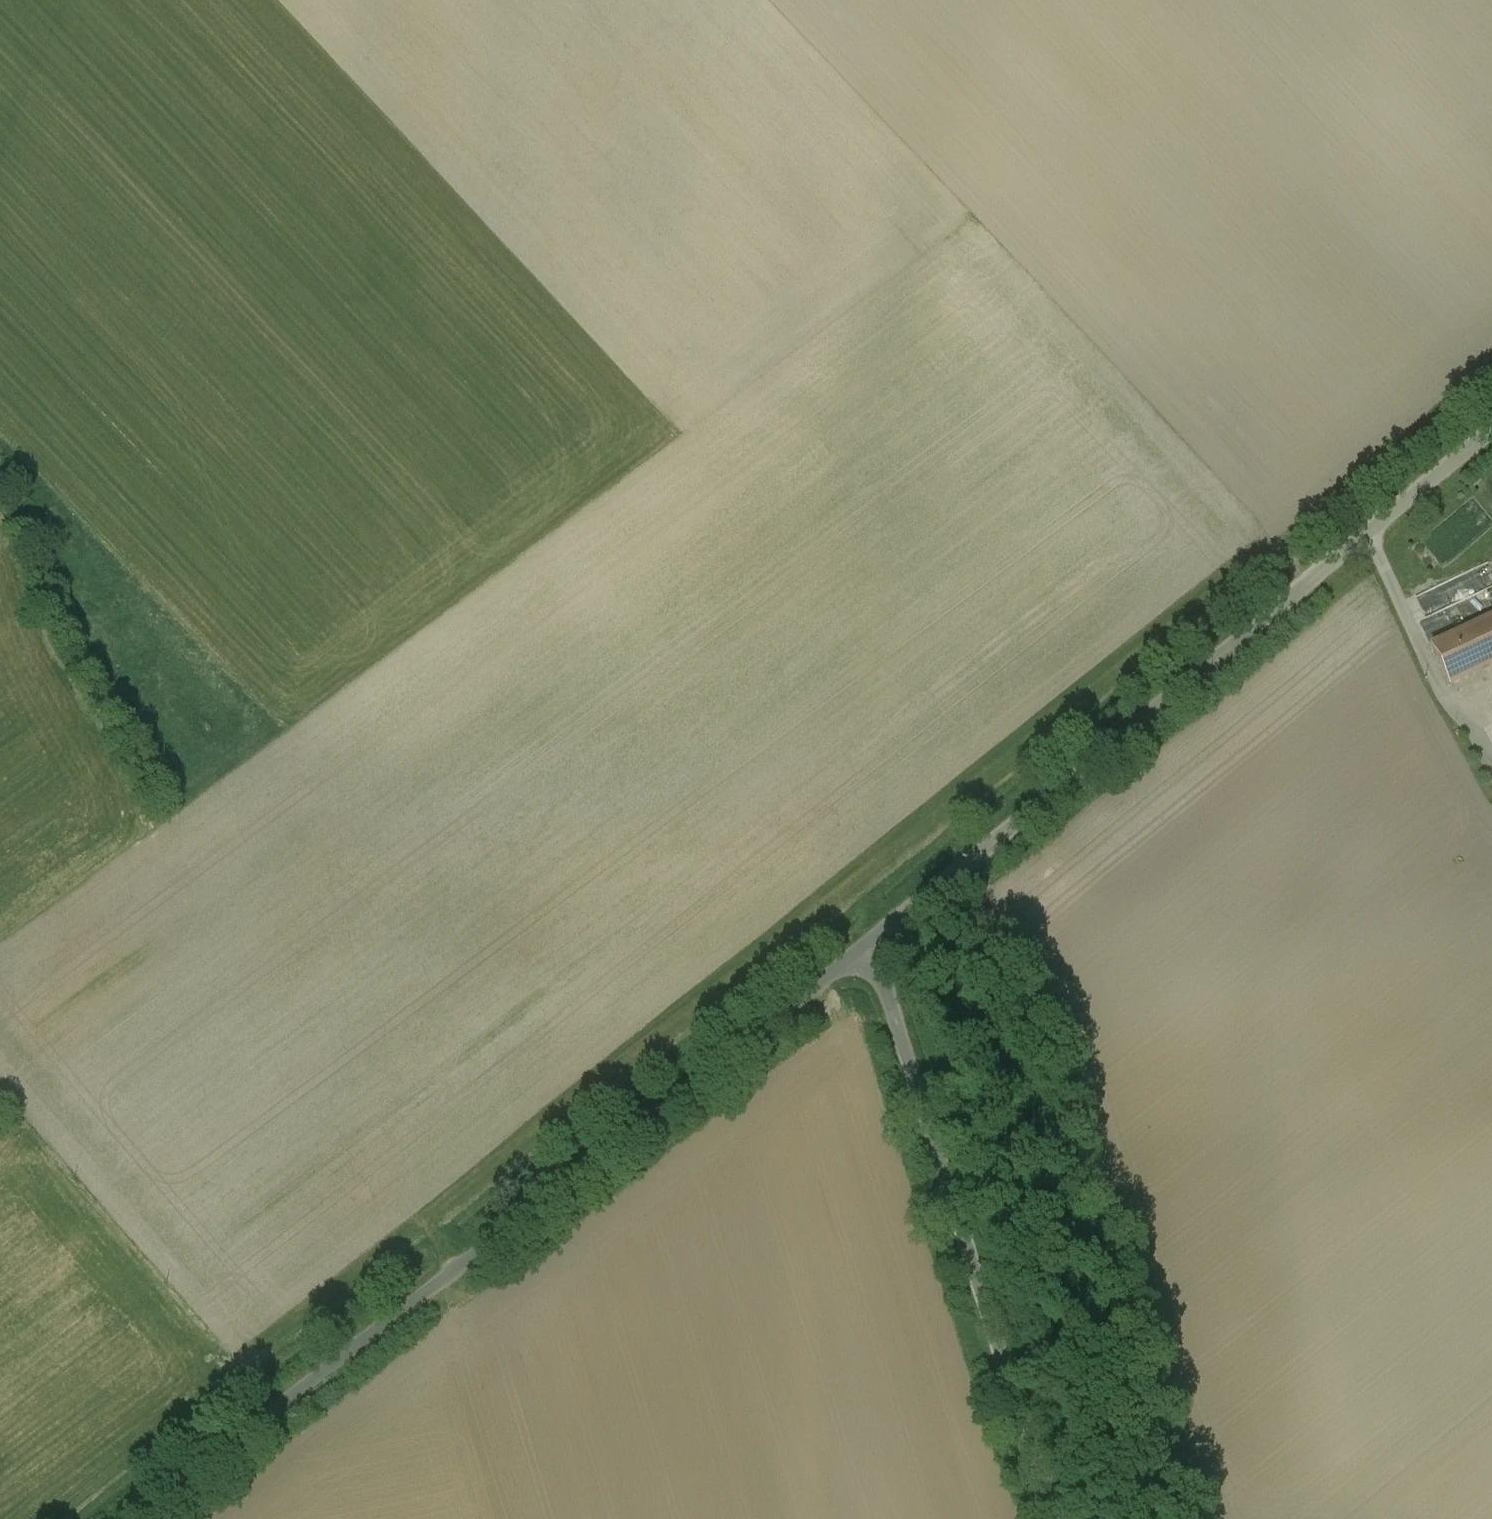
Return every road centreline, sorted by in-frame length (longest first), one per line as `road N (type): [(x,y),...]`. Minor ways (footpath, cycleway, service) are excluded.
road 1 (unclassified): [(133,1518),(870,940)]
road 2 (unclassified): [(870,940),(1491,428)]
road 3 (unclassified): [(870,940),(1049,1518)]

